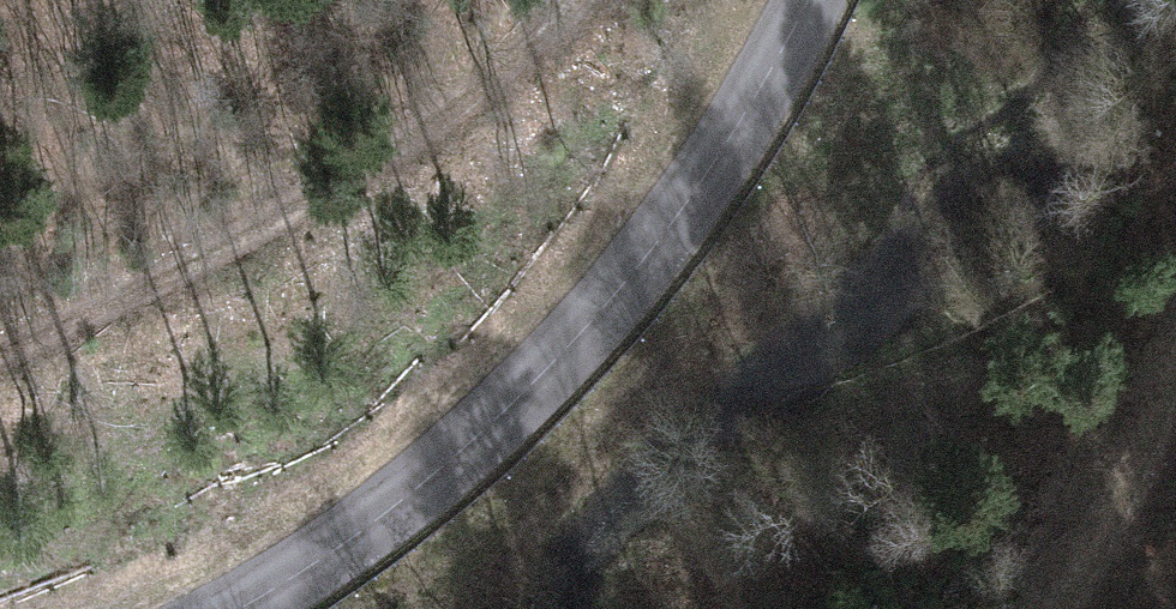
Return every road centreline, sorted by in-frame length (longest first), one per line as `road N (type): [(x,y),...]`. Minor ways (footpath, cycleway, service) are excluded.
road 1 (secondary): [(814,0),(746,122),(610,306),(403,504),(229,608)]
road 2 (track): [(0,337),(333,157),(543,0)]
road 3 (track): [(1084,608),(1141,501),(1175,396)]

